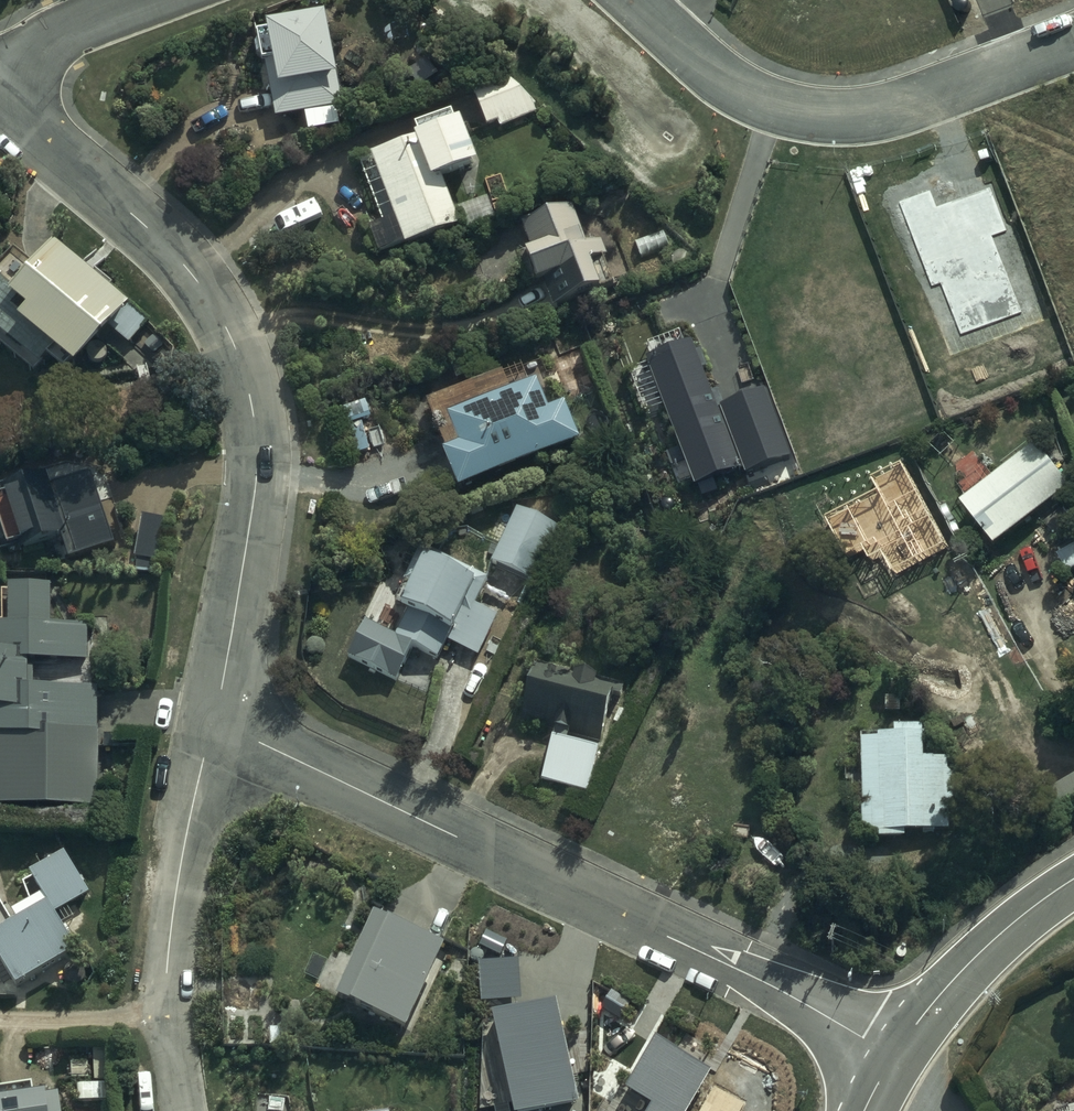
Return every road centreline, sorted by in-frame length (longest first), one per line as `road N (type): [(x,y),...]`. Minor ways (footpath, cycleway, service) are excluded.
road 1 (residential): [(216,722),(768,985),(892,1057)]
road 2 (residential): [(0,100),(192,273),(235,346),(256,428),(257,472),(216,722)]
road 3 (residential): [(632,0),(724,81),(762,102),(827,118),(897,109),(1073,43)]
road 4 (residential): [(216,722),(171,932),(168,989),(184,1110)]
road 5 (tertiary): [(892,1057),(982,949),(1073,878)]
road 6 (residential): [(0,80),(63,36),(148,0)]

